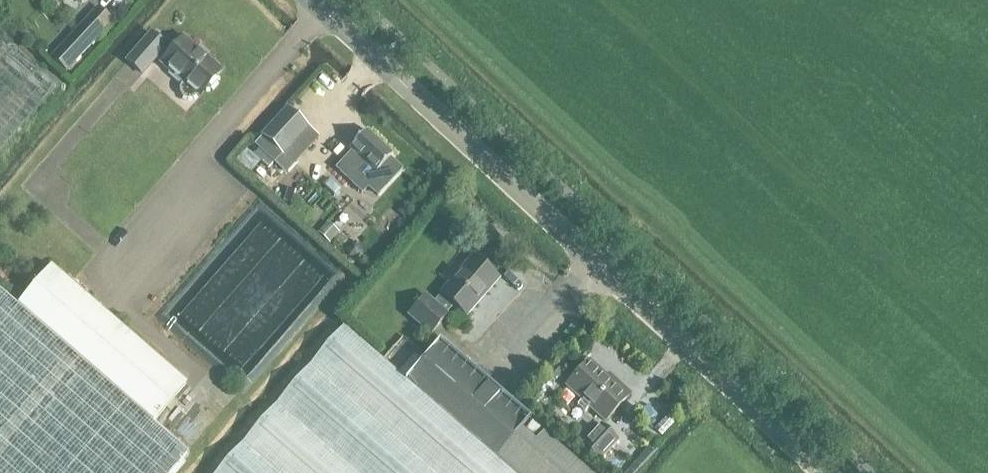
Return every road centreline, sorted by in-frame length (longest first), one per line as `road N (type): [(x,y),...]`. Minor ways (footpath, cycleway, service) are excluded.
road 1 (tertiary): [(824,472),(311,0)]

